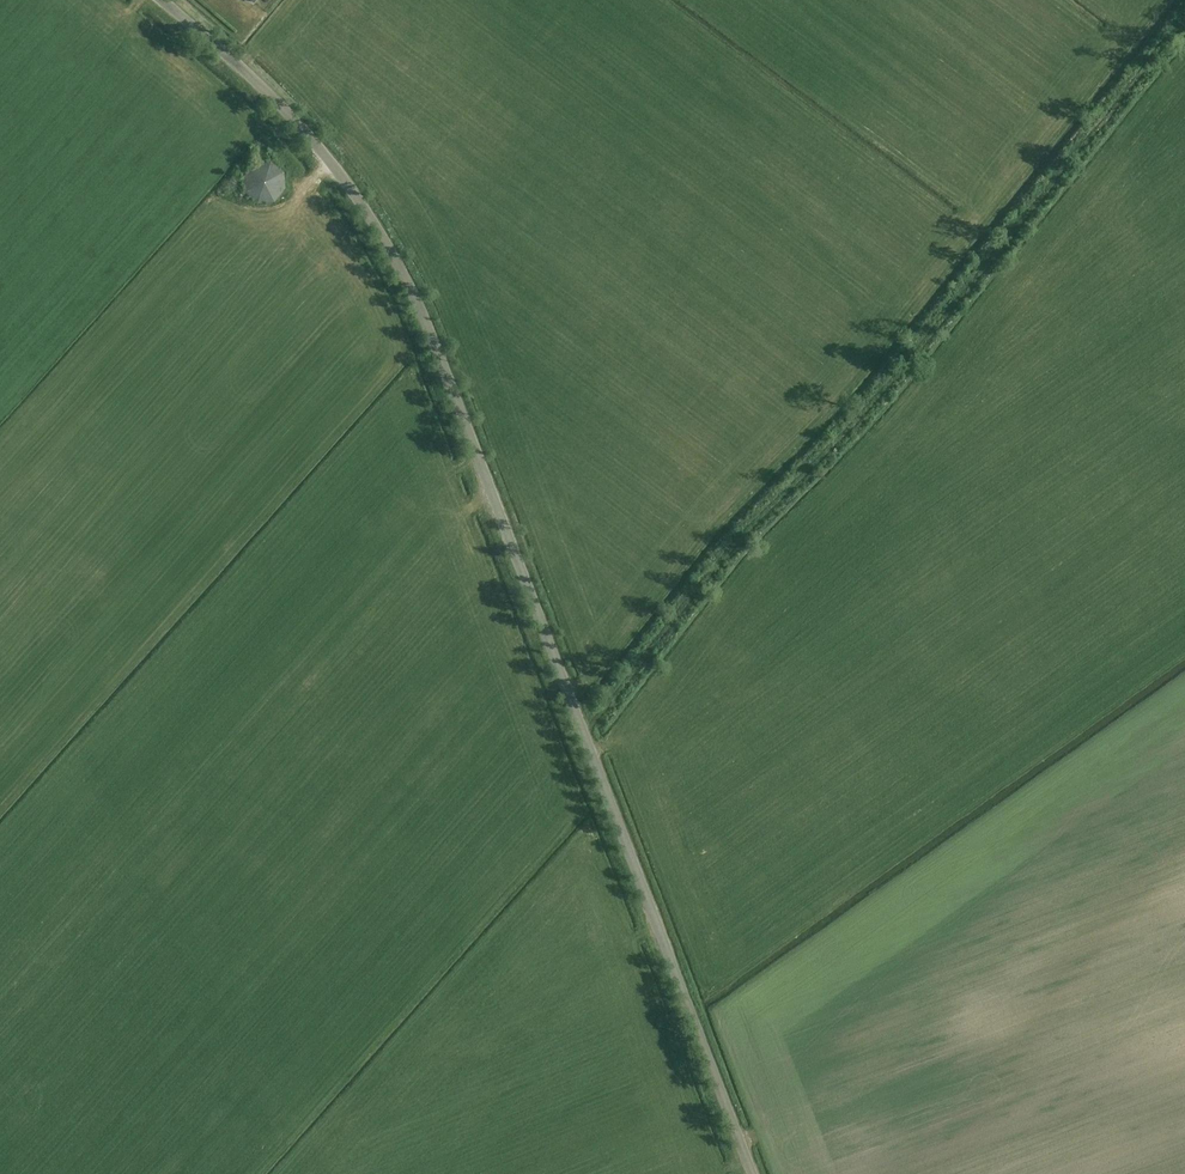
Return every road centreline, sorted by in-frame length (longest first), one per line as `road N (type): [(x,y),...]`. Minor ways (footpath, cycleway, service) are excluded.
road 1 (tertiary): [(752,1173),(420,311),(325,157),(161,0)]

